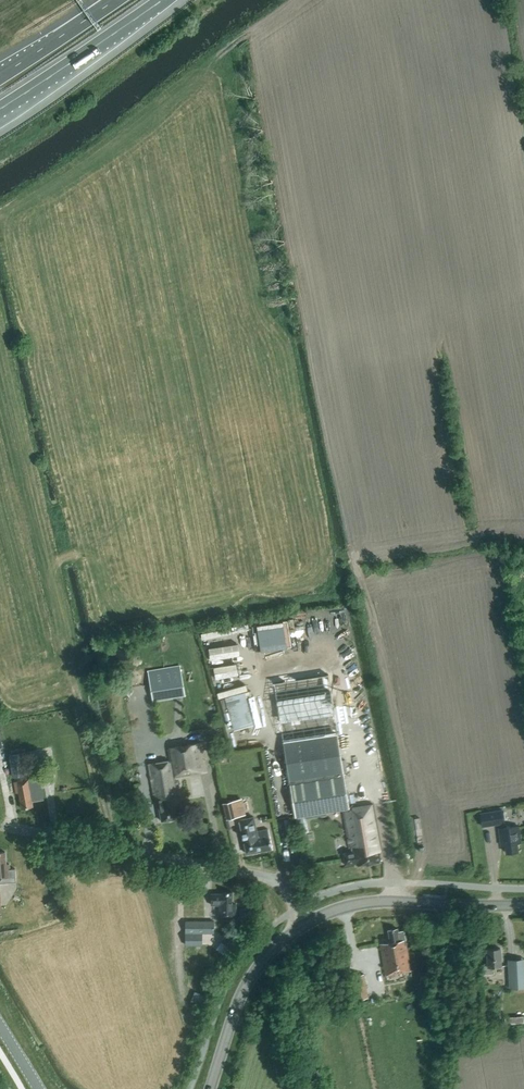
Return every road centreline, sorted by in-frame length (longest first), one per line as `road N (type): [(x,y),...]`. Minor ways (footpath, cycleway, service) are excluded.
road 1 (unclassified): [(303,923),(274,879),(0,824)]
road 2 (tertiary): [(303,923),(360,902),(523,905)]
road 3 (motorway): [(0,109),(164,0)]
road 4 (tertiary): [(210,1088),(245,985),(303,923)]
road 5 (motorway): [(114,0),(0,74)]

